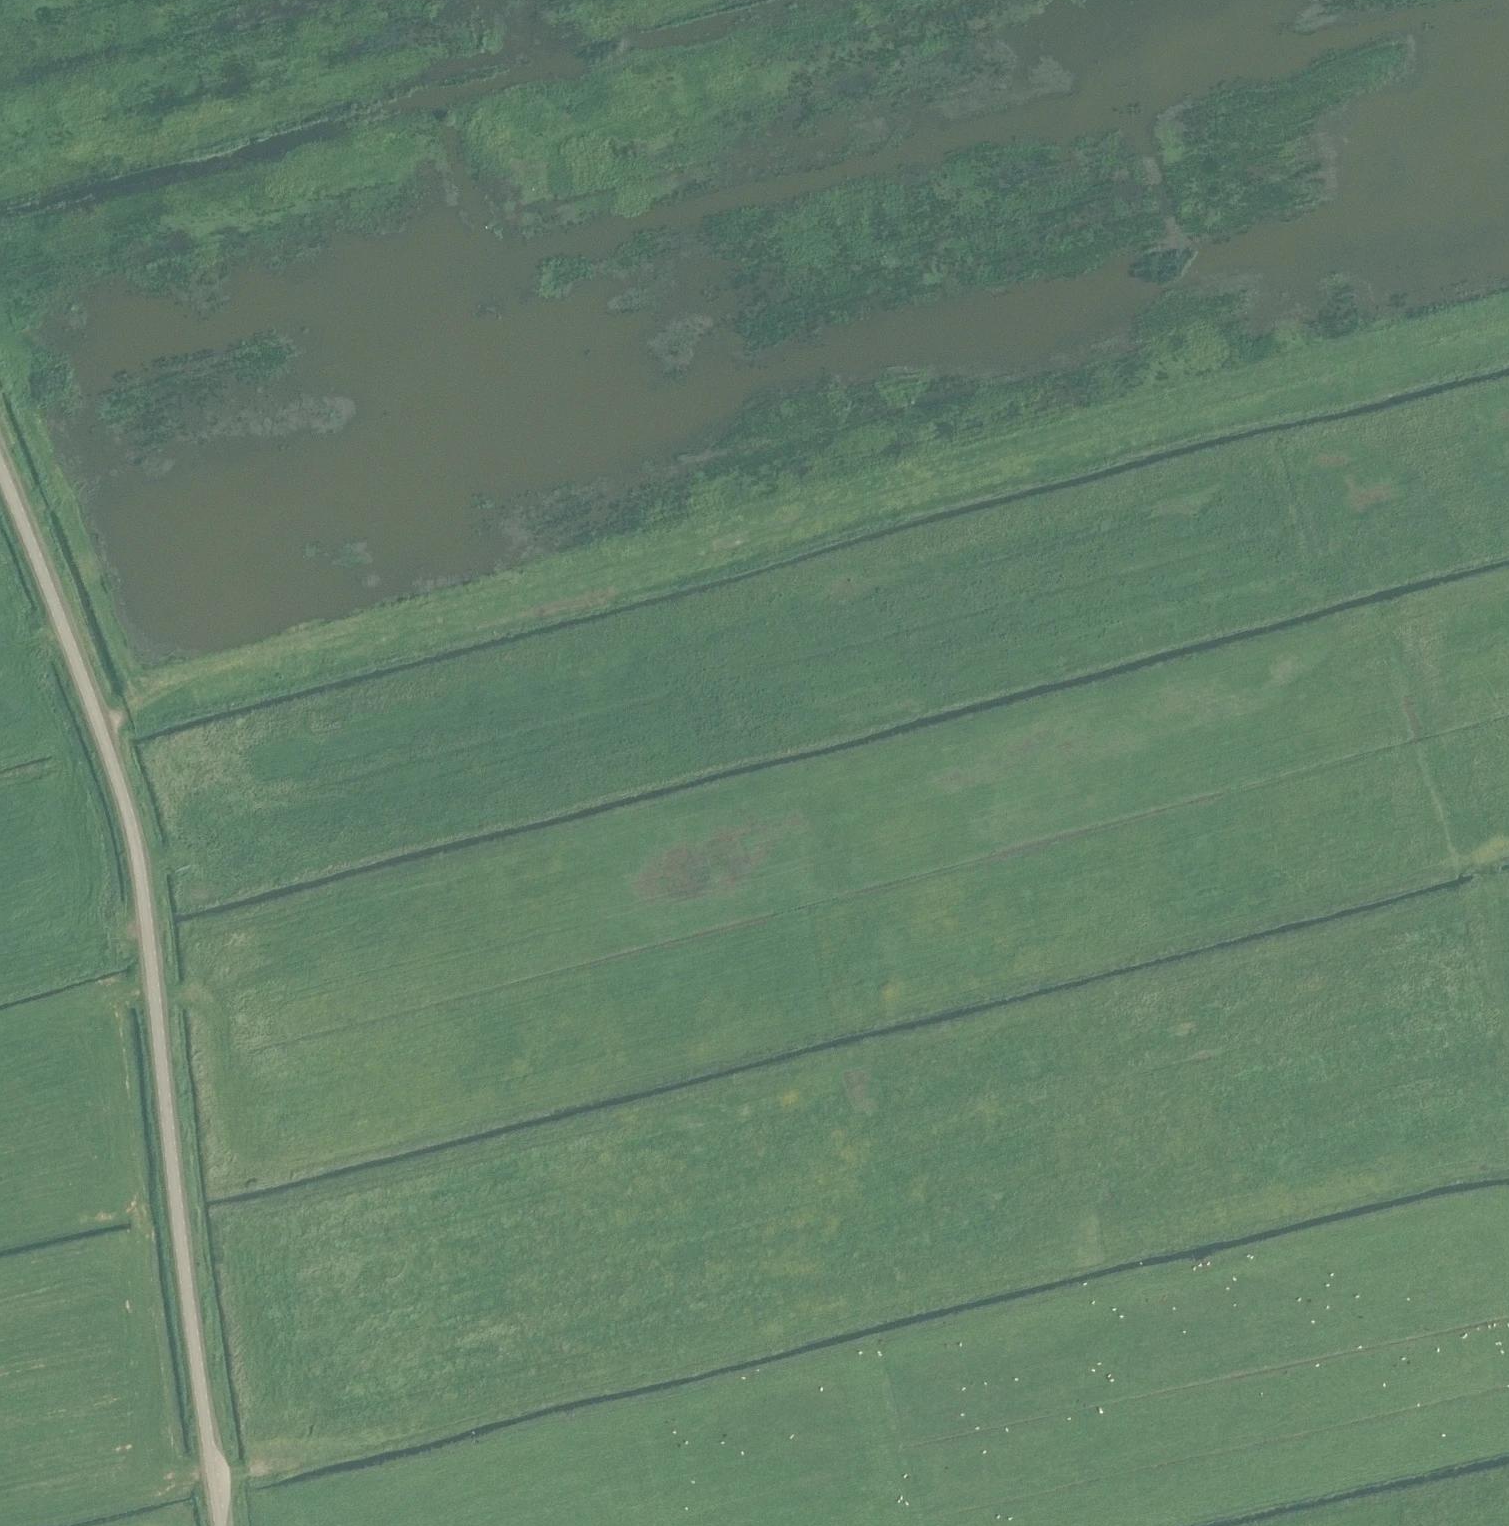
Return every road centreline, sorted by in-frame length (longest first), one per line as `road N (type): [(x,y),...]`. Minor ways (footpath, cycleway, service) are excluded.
road 1 (unclassified): [(219,1525),(137,853),(98,719),(0,469)]

